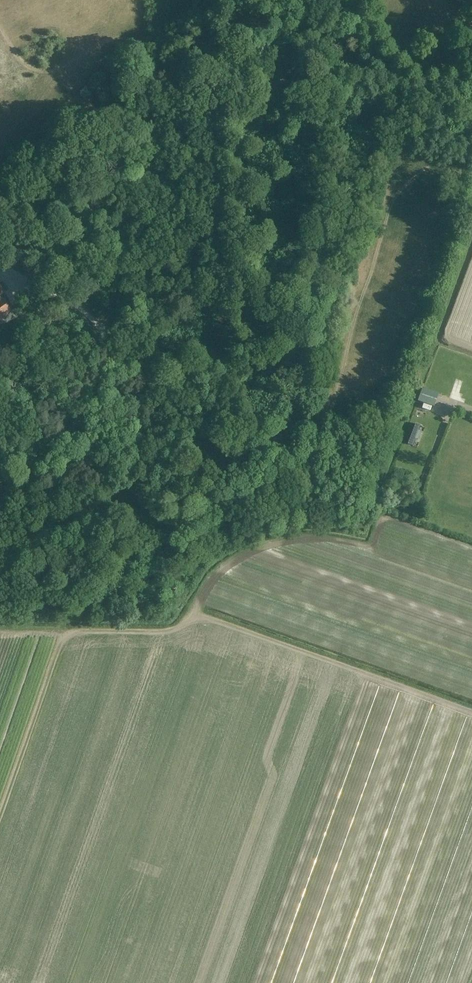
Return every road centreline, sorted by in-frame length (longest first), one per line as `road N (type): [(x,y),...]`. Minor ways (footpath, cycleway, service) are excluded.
road 1 (track): [(0,630),(171,631),(191,612),(471,714)]
road 2 (track): [(65,630),(0,815)]
road 3 (track): [(410,504),(453,401),(471,408)]

